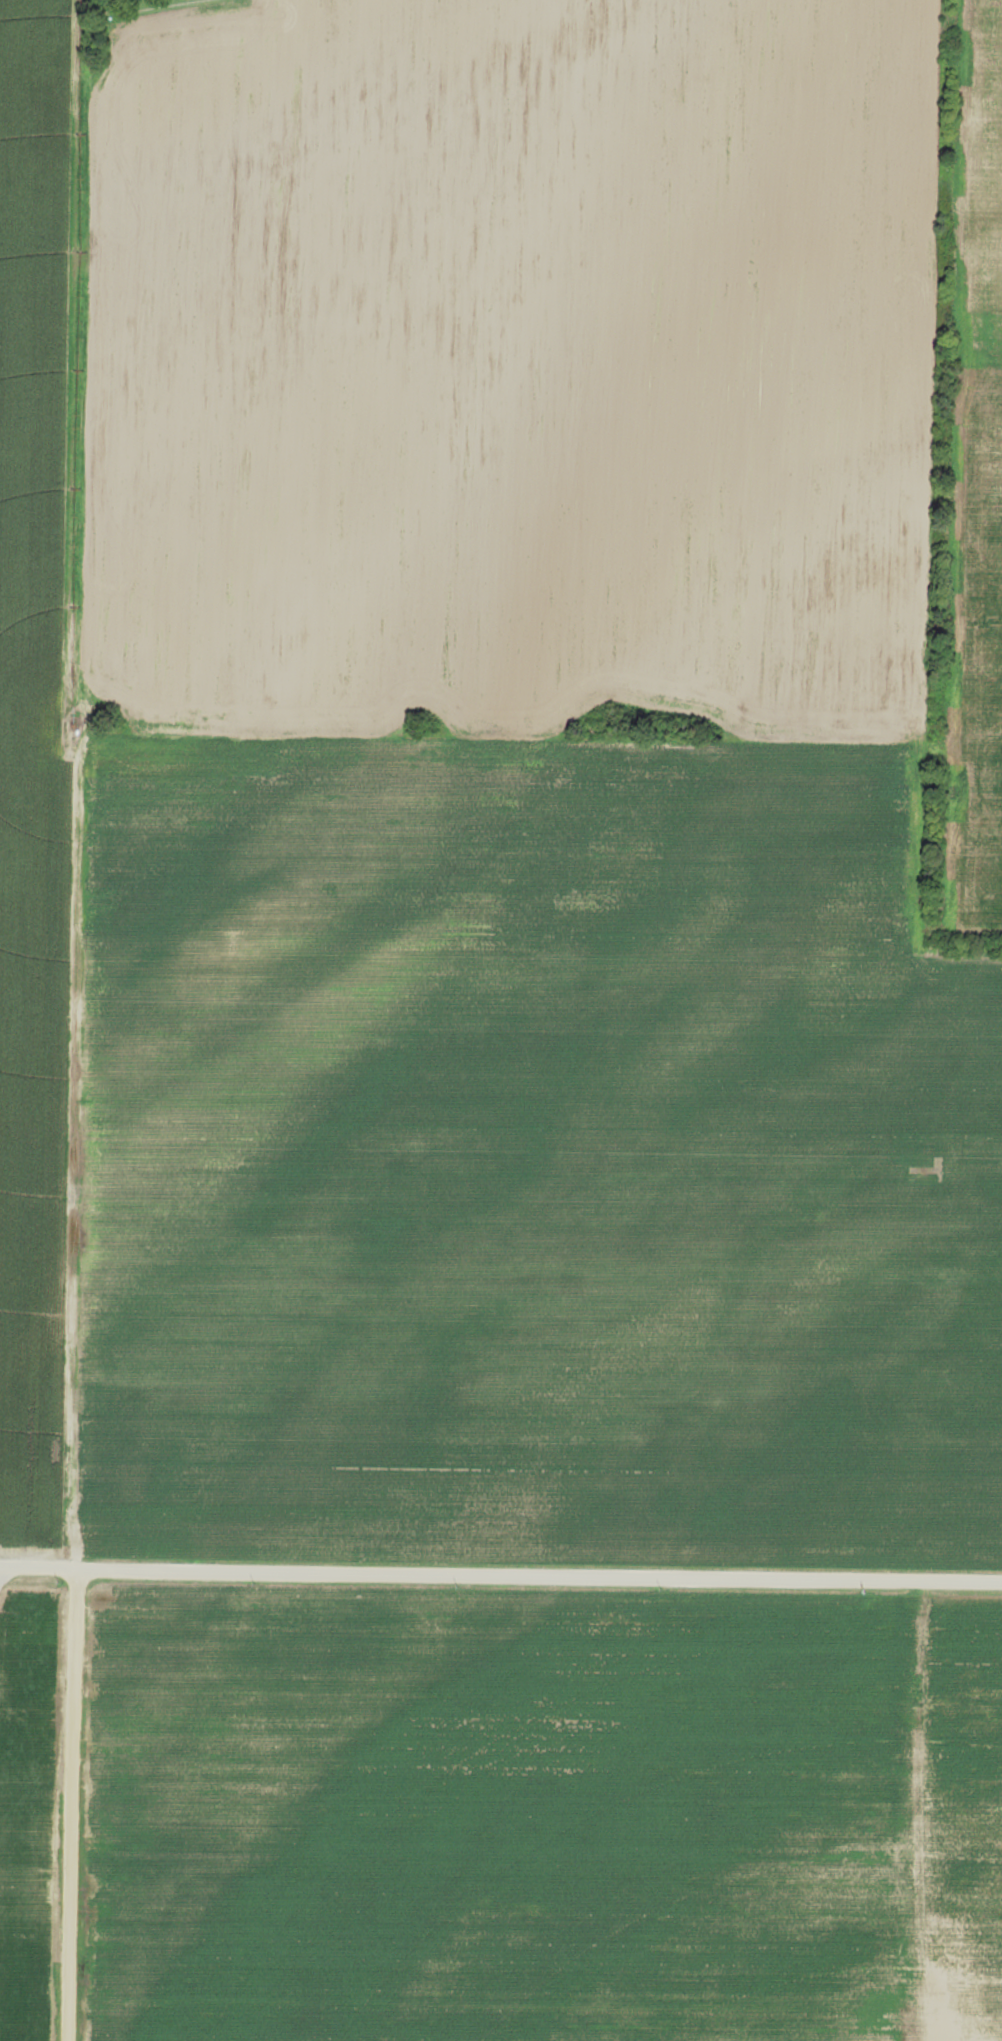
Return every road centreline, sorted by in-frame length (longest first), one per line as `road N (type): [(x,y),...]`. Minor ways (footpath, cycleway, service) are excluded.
road 1 (residential): [(1001,1581),(0,1566)]
road 2 (track): [(77,1568),(71,1491),(78,750)]
road 3 (residential): [(67,2040),(77,1568)]

